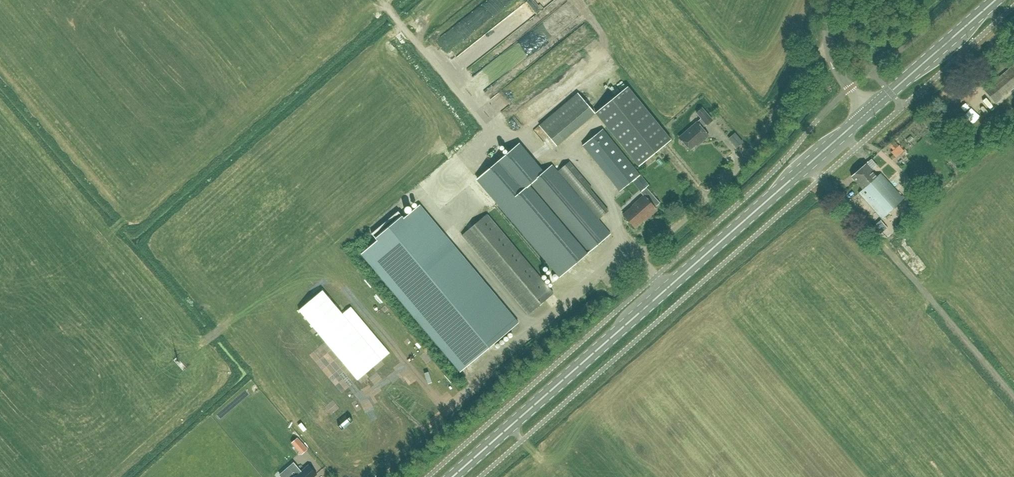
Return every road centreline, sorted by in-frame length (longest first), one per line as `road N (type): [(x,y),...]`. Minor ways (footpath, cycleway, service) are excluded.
road 1 (primary): [(454,476),(870,113)]
road 2 (track): [(1013,397),(807,169)]
road 3 (primary): [(870,113),(998,0)]
road 4 (unclassified): [(870,113),(830,53),(832,0)]

